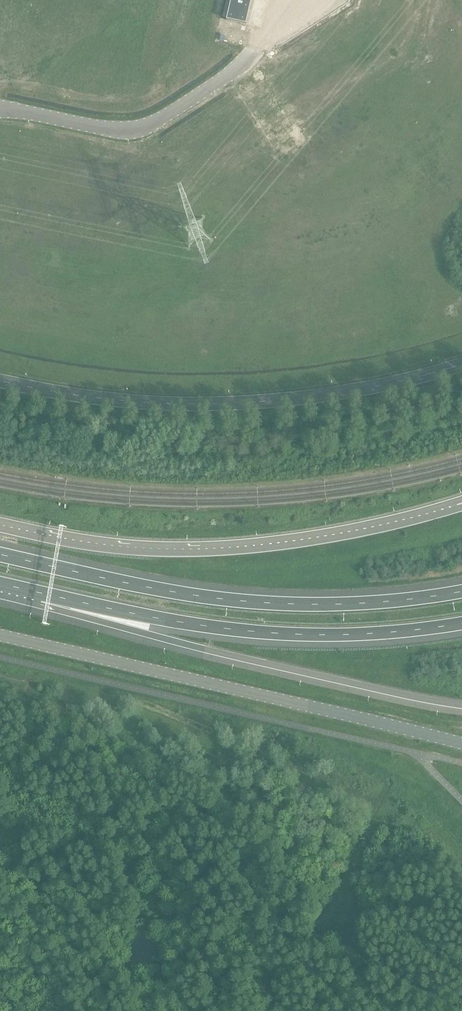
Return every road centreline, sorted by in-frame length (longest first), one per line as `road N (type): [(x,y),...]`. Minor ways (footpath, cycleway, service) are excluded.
road 1 (unclassified): [(461,744),(0,636)]
road 2 (unclassified): [(0,379),(96,399),(187,404),(341,392),(461,365)]
road 3 (motorway): [(461,591),(332,604),(242,600),(0,554)]
road 4 (primary): [(458,505),(331,535),(214,550),(99,545),(0,525)]
road 5 (motorway): [(43,593),(204,651),(461,706)]
road 6 (motorway): [(43,593),(257,632),(341,635),(461,623)]

